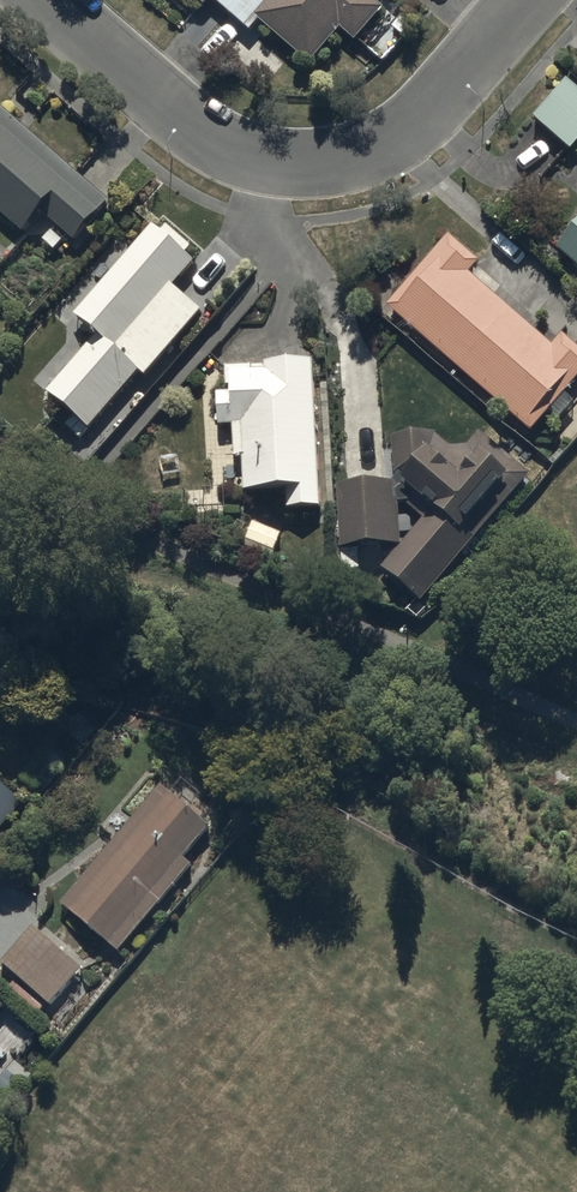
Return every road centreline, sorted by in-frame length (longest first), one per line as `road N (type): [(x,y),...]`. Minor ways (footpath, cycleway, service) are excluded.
road 1 (residential): [(45,0),(218,148),(321,167),(375,157),(419,124),(526,0)]

